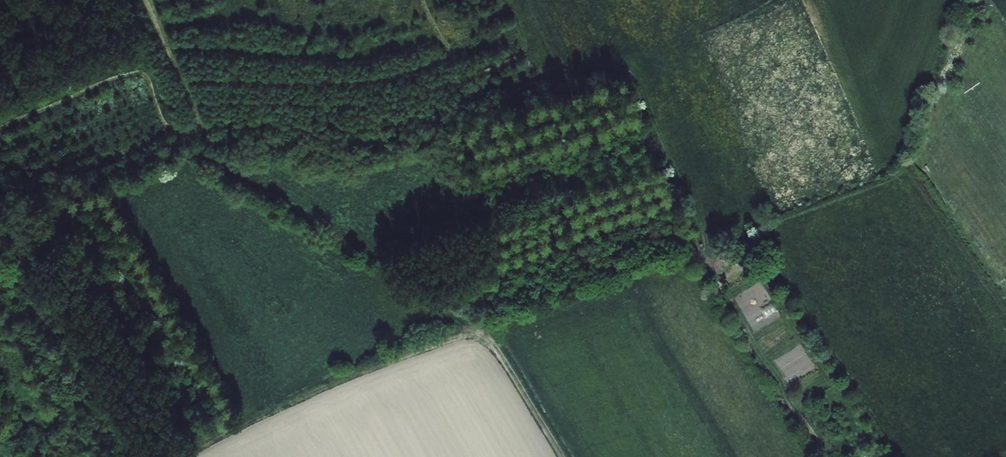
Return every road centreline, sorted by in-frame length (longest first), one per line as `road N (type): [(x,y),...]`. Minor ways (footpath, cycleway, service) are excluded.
road 1 (track): [(565,456),(494,343),(476,331)]

